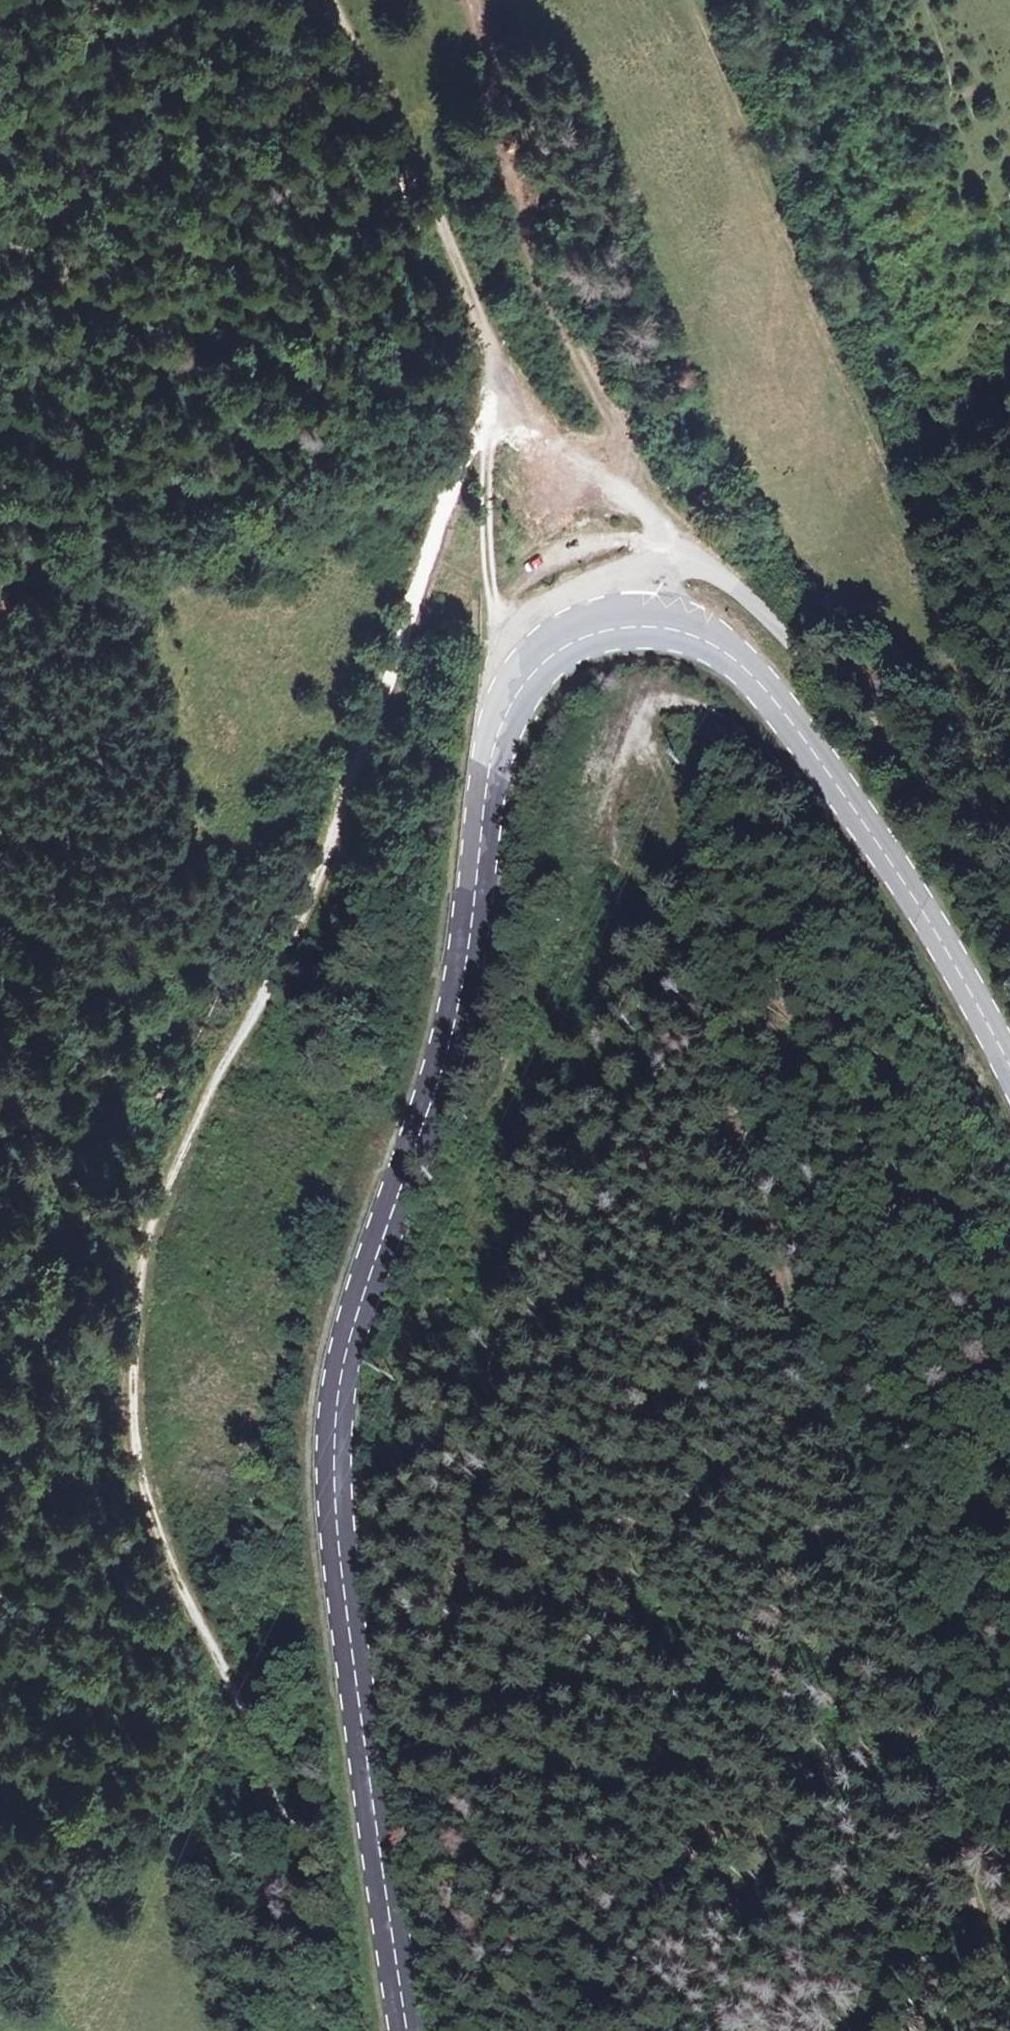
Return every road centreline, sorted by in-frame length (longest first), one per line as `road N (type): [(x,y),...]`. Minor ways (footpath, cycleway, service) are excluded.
road 1 (track): [(503,406),(471,447),(350,797),(205,1112),(154,1256),(138,1362),(134,1456),(157,1531),(318,1909),(329,2030)]
road 2 (track): [(817,755),(781,767),(728,726),(670,703),(645,716),(636,737),(675,848),(702,998),(788,1312),(896,1599),(911,1783),(1009,1987)]
road 3 (secondary): [(618,628),(549,657),(503,724),(484,798),(466,961),(336,1388),(338,1552),(406,2030)]
road 4 (track): [(693,959),(635,1116),(575,1370),(553,1630),(555,1863)]
road 5 (secondary): [(1009,1064),(922,907),(763,685),(696,638),(618,628)]
road 6 (track): [(665,539),(534,268),(509,123),(460,0)]
road 7 (unclassified): [(618,628),(619,594),(644,567),(687,559),(731,582),(819,668),(1009,891)]
road 8 (track): [(0,314),(503,406)]
road 9 (track): [(327,0),(466,284),(503,406)]
road 10 (track): [(503,406),(490,450),(486,519),(508,715)]
road 11 (track): [(412,171),(357,125),(247,0)]
road 12 (track): [(503,406),(646,513),(671,559)]
road 13 (track): [(532,570),(579,547),(609,543),(671,559)]

